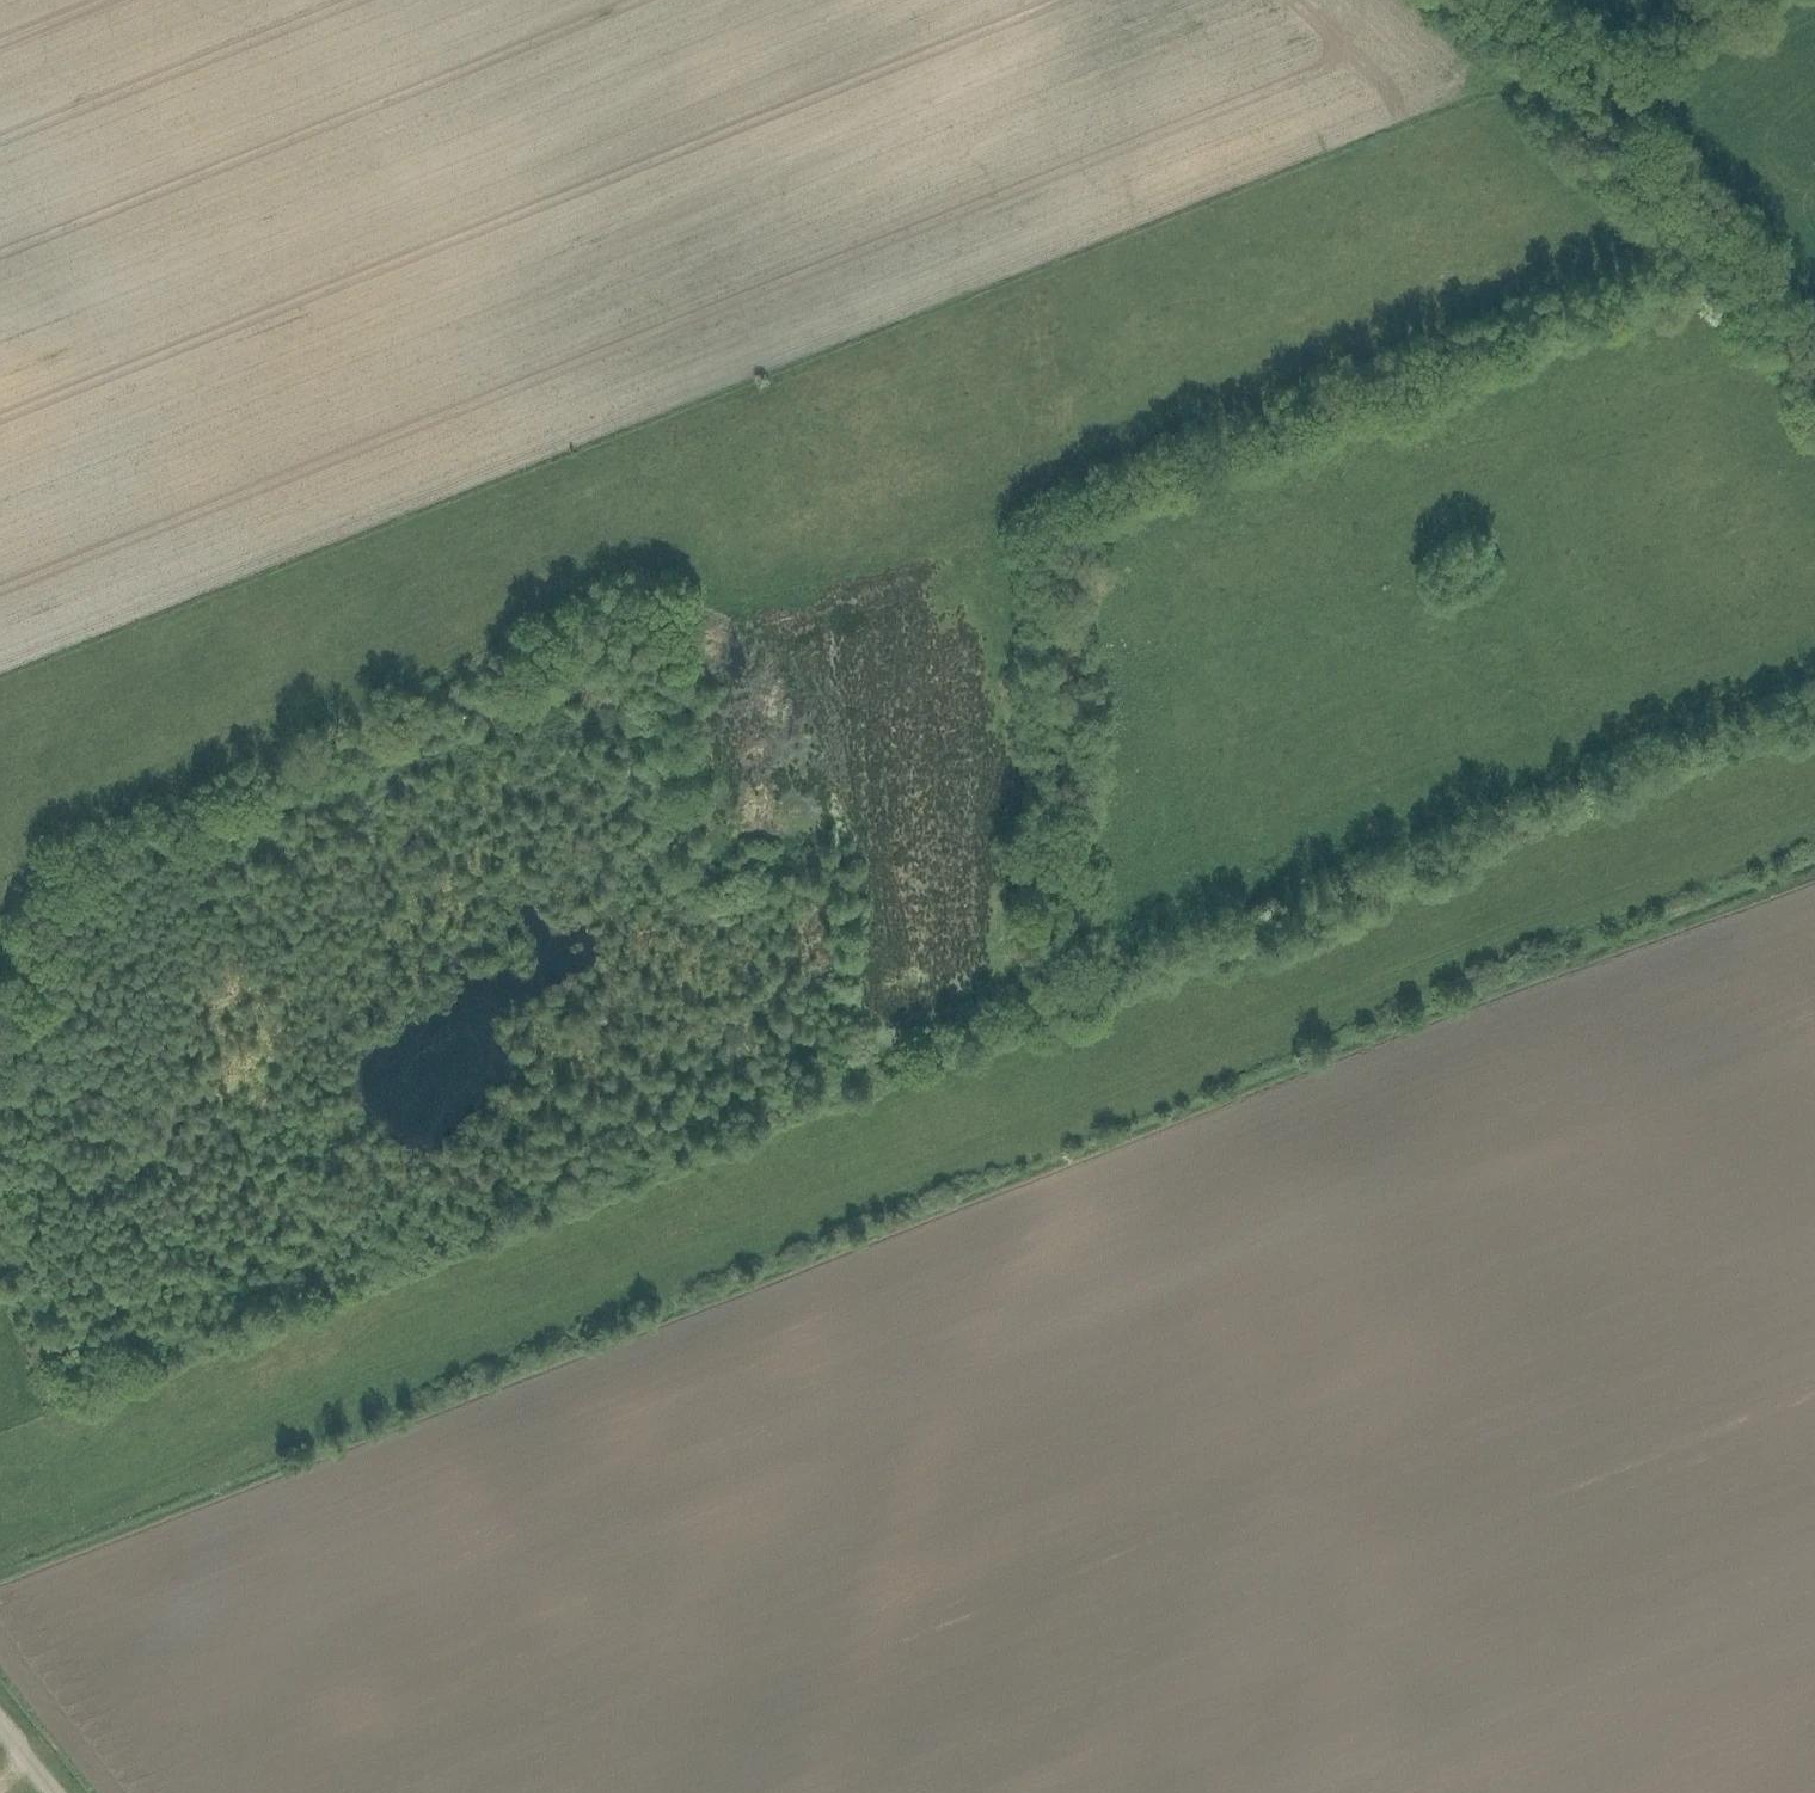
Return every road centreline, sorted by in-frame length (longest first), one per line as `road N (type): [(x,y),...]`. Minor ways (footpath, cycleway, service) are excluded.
road 1 (track): [(1814,370),(1457,0)]

